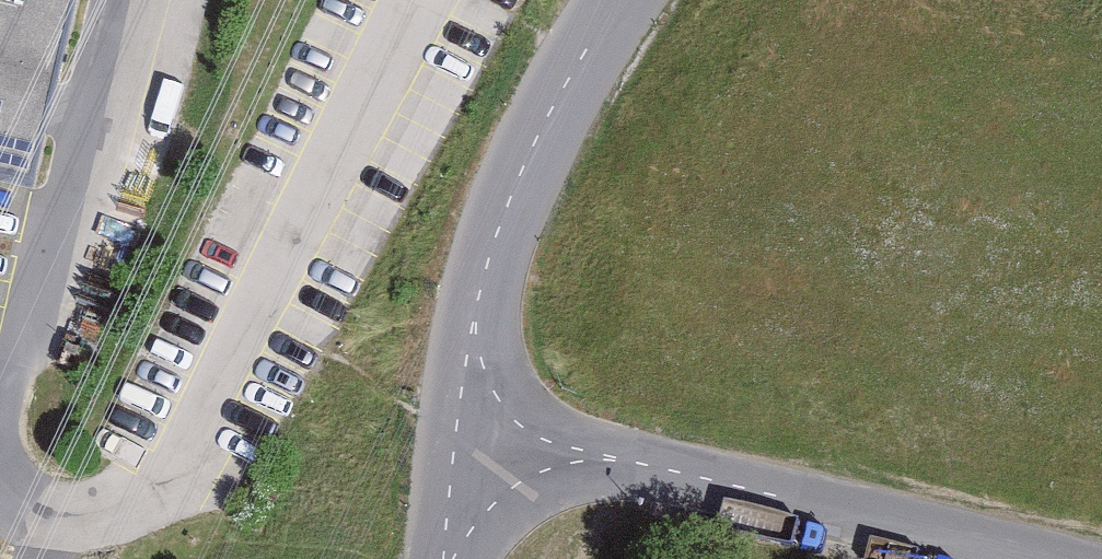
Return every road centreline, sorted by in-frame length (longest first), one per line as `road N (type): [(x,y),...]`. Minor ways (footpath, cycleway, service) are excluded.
road 1 (unclassified): [(462,427),(1014,558)]
road 2 (unclassified): [(462,427),(489,286),(518,201),(557,113),(630,0)]
road 3 (unclassified): [(448,558),(462,427)]

